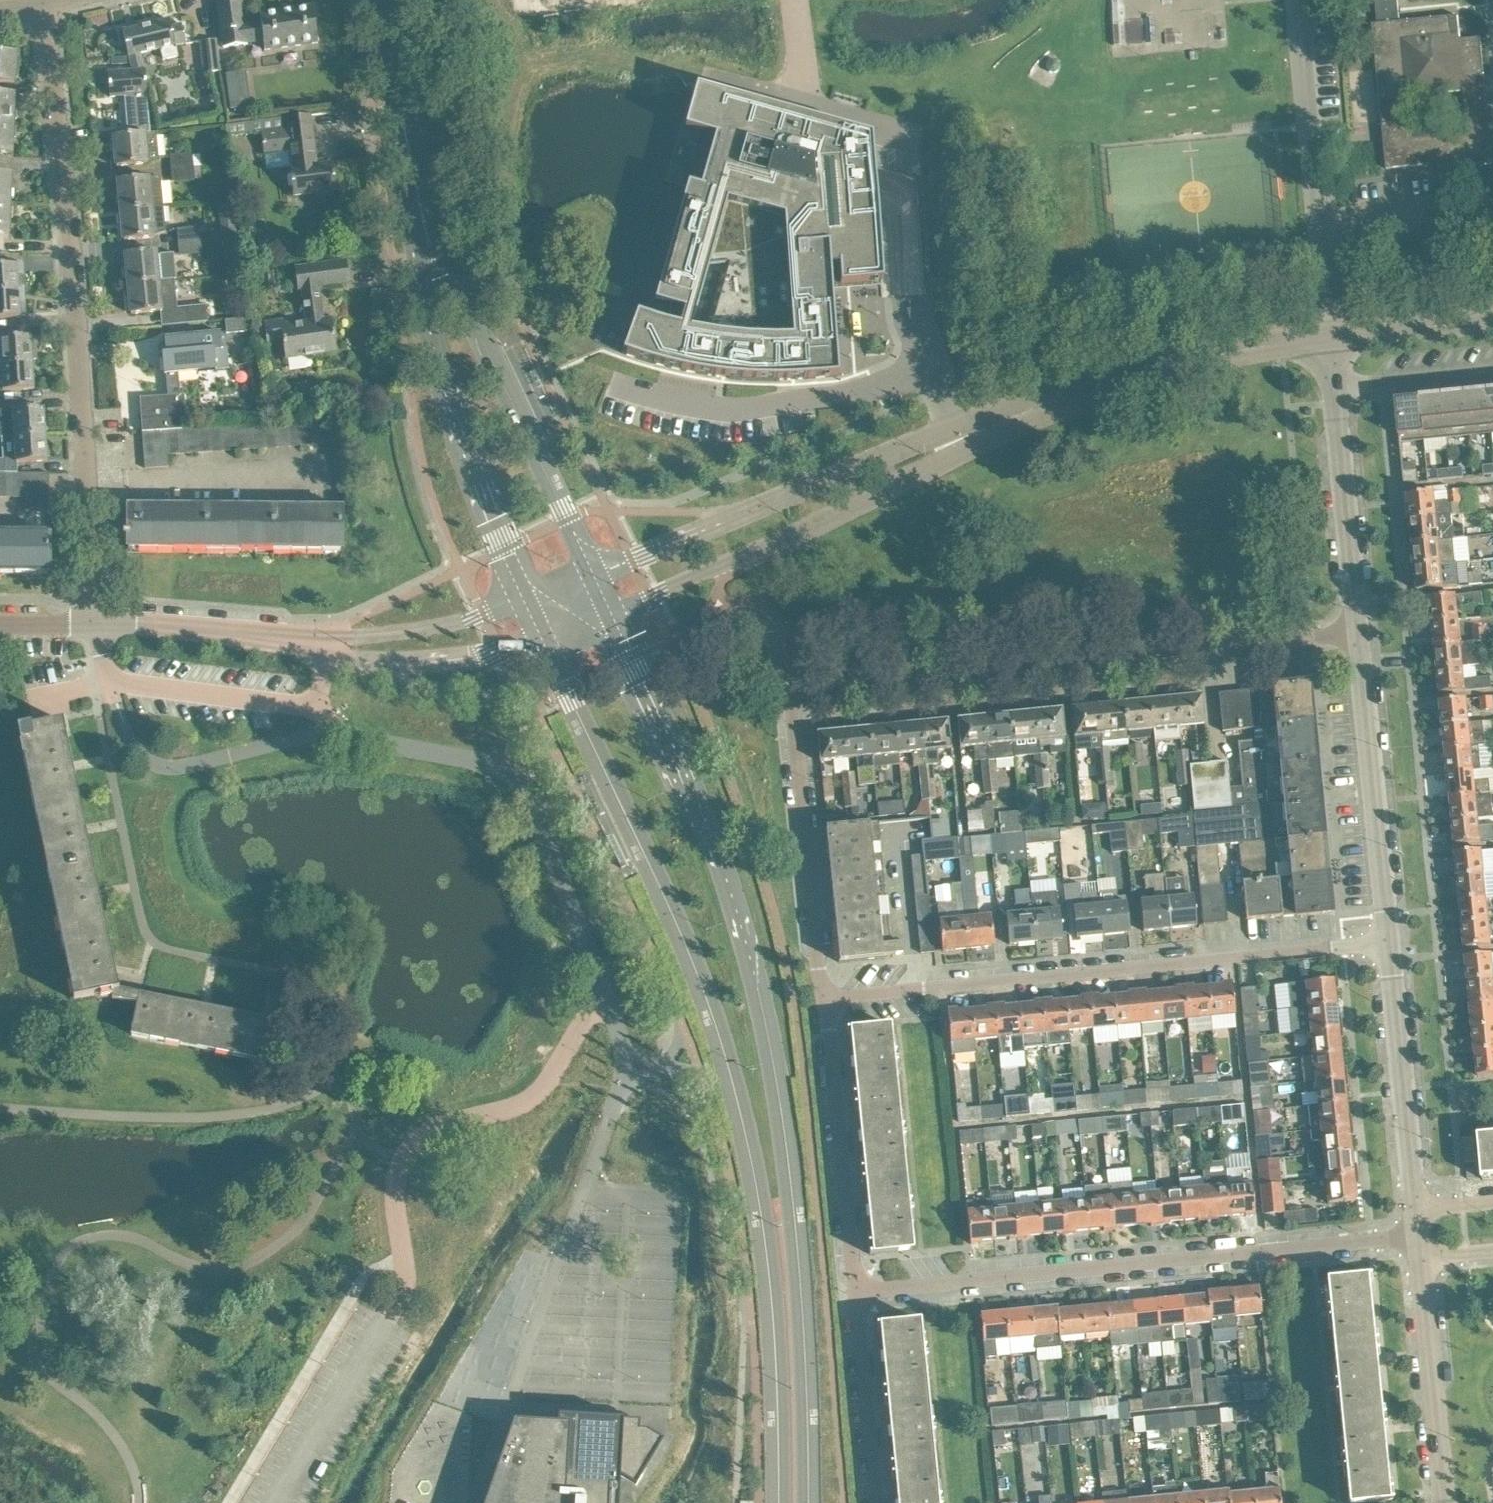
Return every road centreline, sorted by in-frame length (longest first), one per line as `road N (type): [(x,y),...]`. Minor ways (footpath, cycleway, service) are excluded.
road 1 (tertiary): [(802,1502),(795,1308),(754,969),(696,794),(613,613)]
road 2 (tertiary): [(541,638),(685,923),(717,1006),(769,1218),(785,1502)]
road 3 (residential): [(1357,633),(792,688),(824,998)]
road 4 (residential): [(95,622),(46,1)]
road 5 (residential): [(824,998),(1388,942)]
road 6 (residential): [(1418,1235),(856,1292)]
road 7 (tertiary): [(406,126),(426,288),(454,403),(524,600)]
road 8 (tertiary): [(595,575),(455,297),(406,126)]
road 9 (unclassified): [(1009,418),(951,430),(595,575)]
road 10 (unclassified): [(613,613),(966,452),(1009,418)]
road 11 (residential): [(1329,337),(1296,0)]
road 12 (unclassified): [(1009,418),(1232,353),(1329,337)]
road 13 (residential): [(1388,942),(1357,633)]
road 14 (residential): [(856,1292),(824,998)]
road 15 (residential): [(108,680),(324,706),(331,648)]
road 16 (residential): [(1415,1209),(1388,942)]
road 17 (residential): [(1357,633),(1333,388)]
road 18 (residential): [(1444,1502),(1420,1258)]
road 19 (residential): [(331,648),(95,622)]
road 20 (unclassified): [(331,648),(362,660),(402,660),(500,652),(541,638)]
road 21 (residential): [(876,1502),(856,1292)]
road 22 (unclassified): [(524,600),(331,648)]
road 23 (unclassified): [(1329,337),(1492,317)]
road 24 (residential): [(1333,388),(1492,372)]
road 25 (tertiary): [(406,126),(386,0)]

